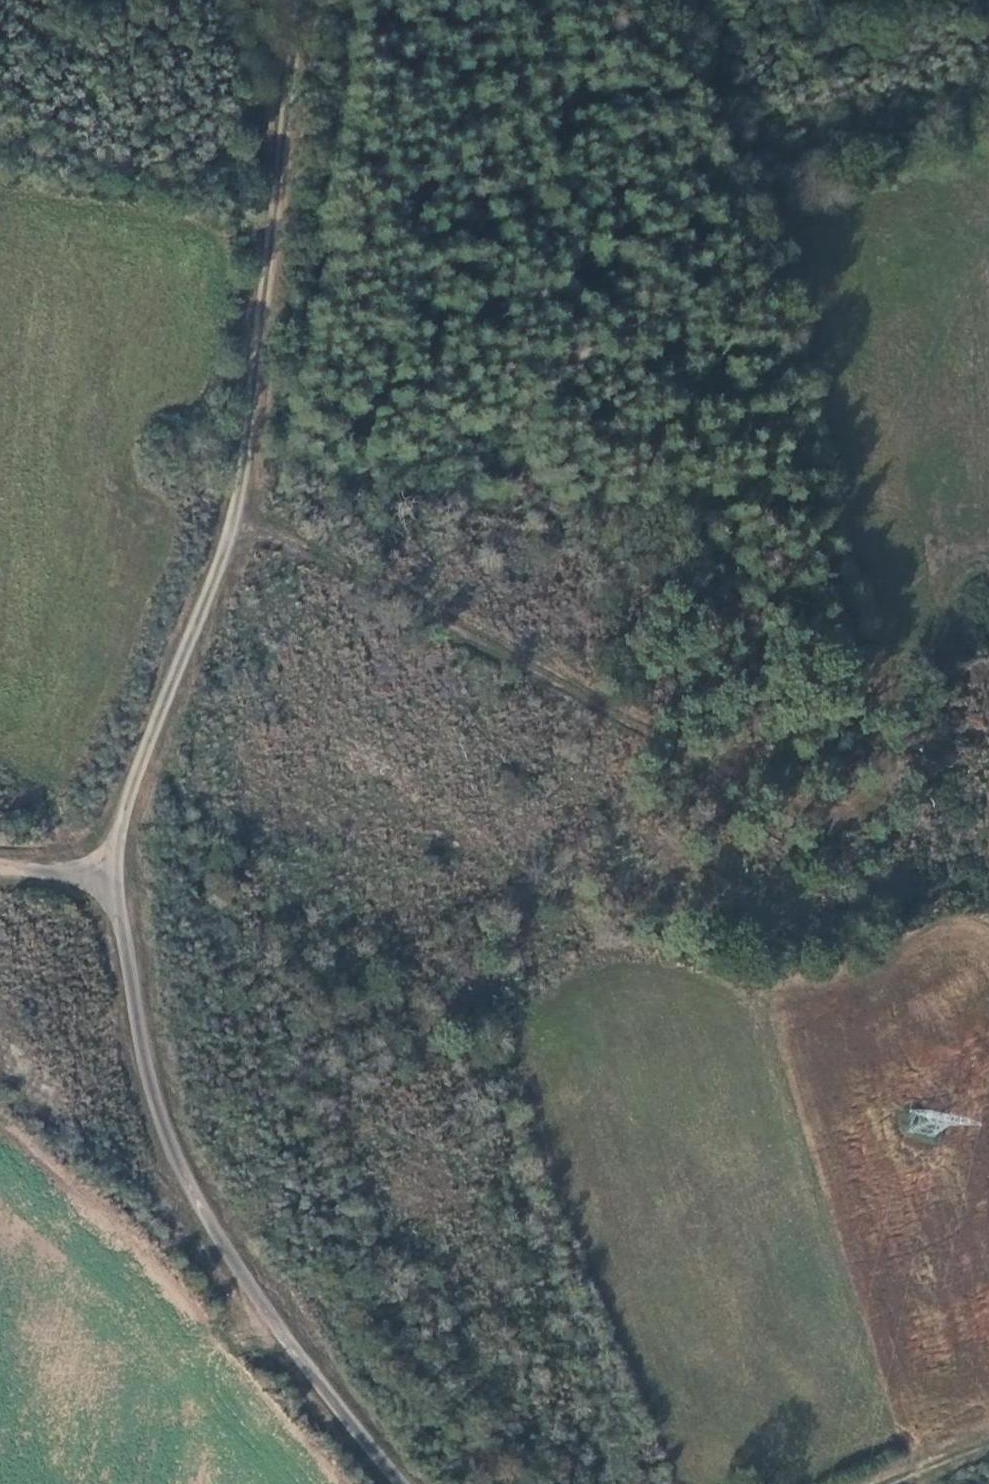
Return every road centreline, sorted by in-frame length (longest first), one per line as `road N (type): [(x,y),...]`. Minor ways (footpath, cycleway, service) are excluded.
road 1 (unclassified): [(414,1483),(340,1398),(223,1226),(162,1094),(123,887),(134,807),(238,524),(308,0)]
road 2 (track): [(238,524),(521,658),(811,818),(851,820),(882,794),(908,750),(988,729)]
road 3 (track): [(123,887),(0,874)]

